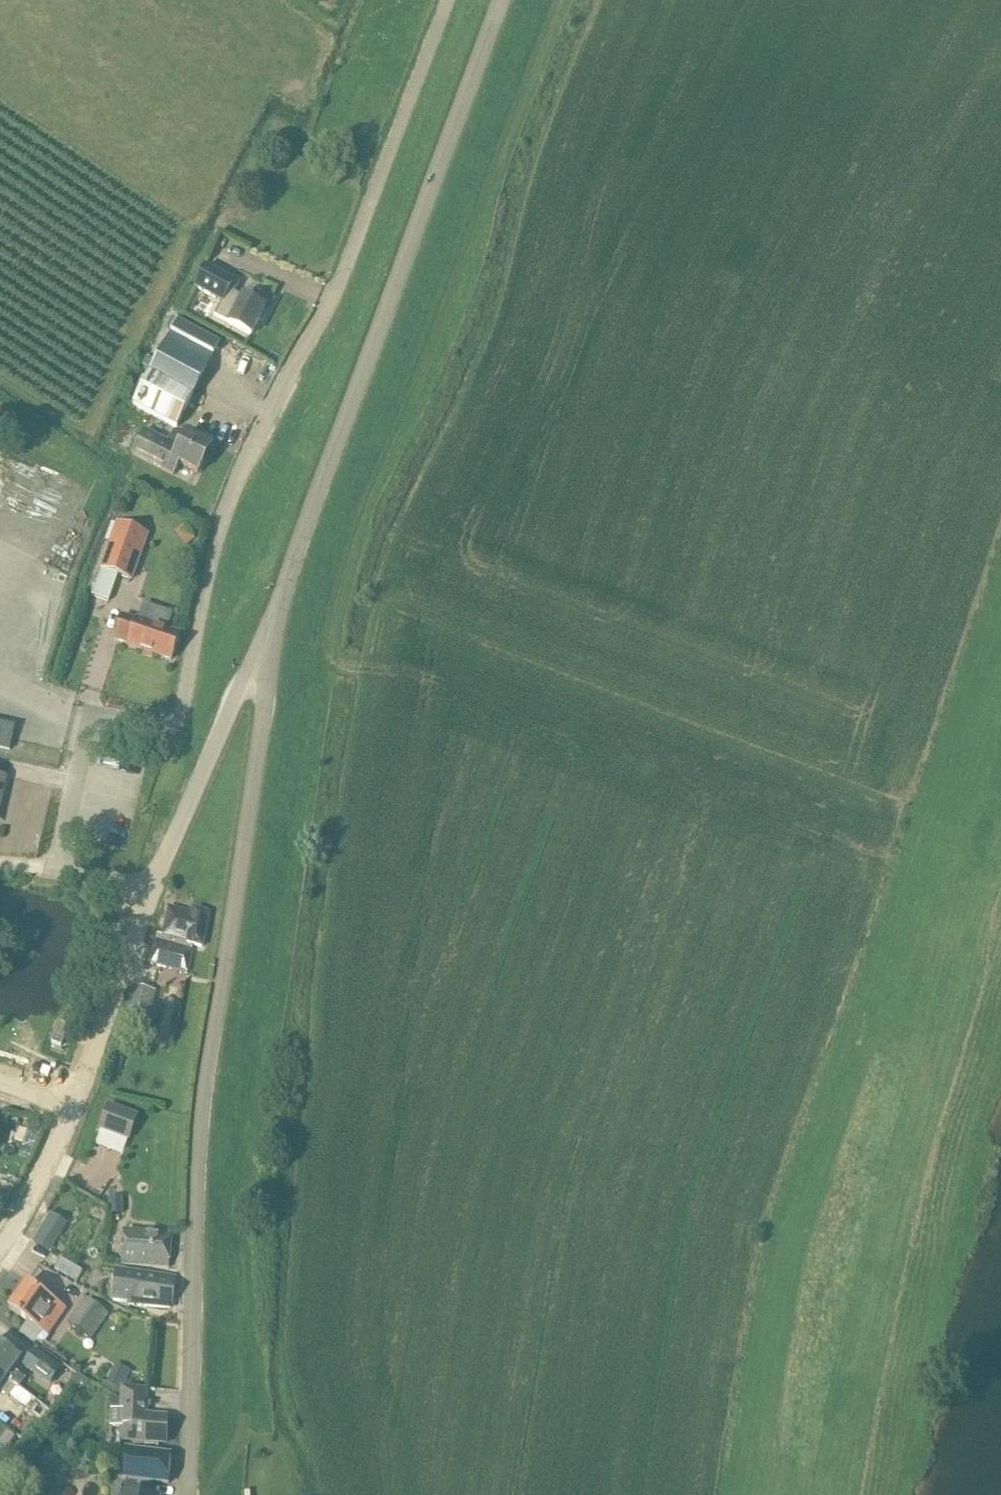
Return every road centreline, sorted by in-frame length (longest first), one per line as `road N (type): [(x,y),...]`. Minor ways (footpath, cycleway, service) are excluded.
road 1 (unclassified): [(150,893),(63,868),(59,848),(87,737),(98,723),(120,718),(172,724),(179,712),(226,512),(334,298),(448,0)]
road 2 (tertiary): [(187,1494),(206,1072),(273,630)]
road 3 (tertiary): [(273,630),(339,417),(503,0)]
road 4 (residential): [(150,893),(273,630)]
road 5 (residential): [(74,1109),(150,893)]
road 6 (residential): [(0,1252),(51,1170),(74,1109)]

